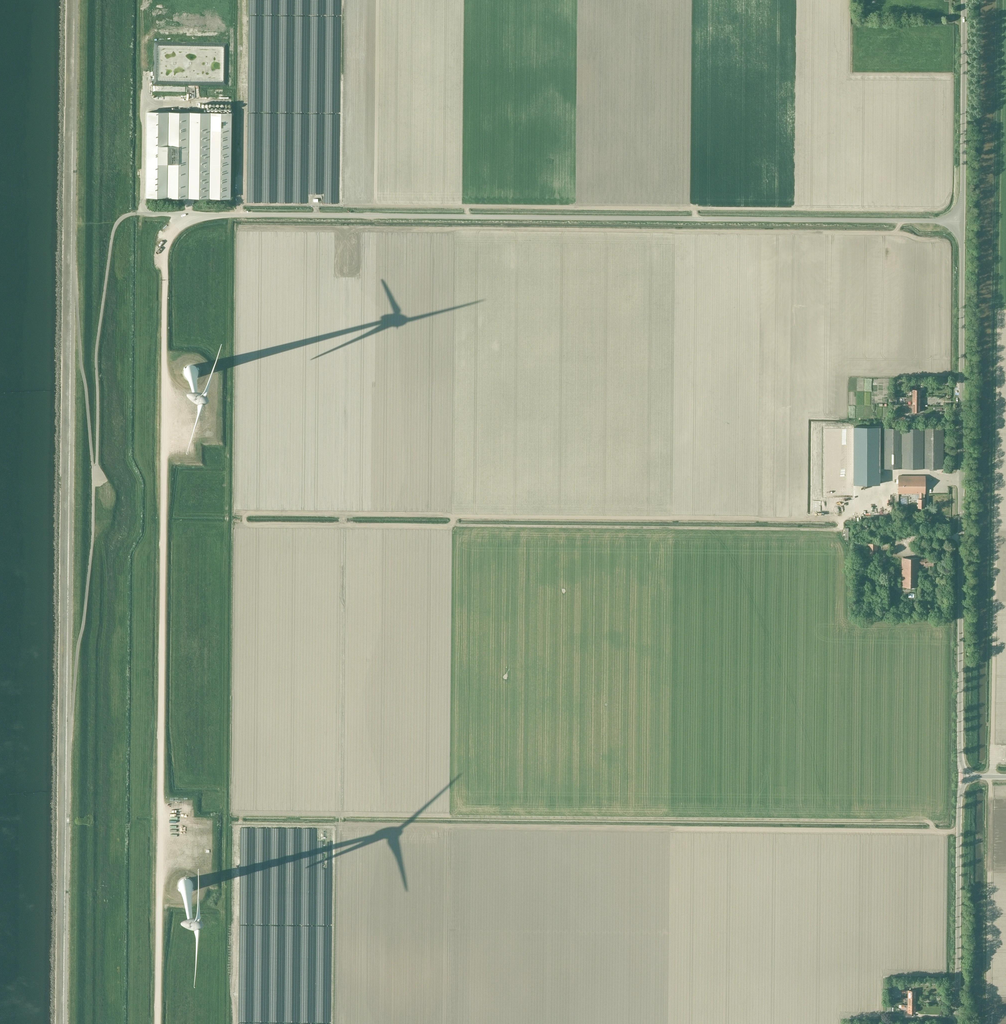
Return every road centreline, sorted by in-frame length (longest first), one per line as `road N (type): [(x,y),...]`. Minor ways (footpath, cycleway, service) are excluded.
road 1 (unclassified): [(93,477),(97,343),(112,235),(128,215),(962,222)]
road 2 (unclassified): [(965,777),(962,222)]
road 3 (unclassified): [(68,731),(73,277)]
road 4 (unclassified): [(65,1023),(68,731)]
road 5 (unclassified): [(73,277),(76,0)]
road 6 (unclassified): [(68,731),(93,477)]
road 7 (unclassified): [(957,1023),(965,777)]
road 8 (unclassified): [(962,222),(964,0)]
road 9 (unclassified): [(93,477),(73,277)]

